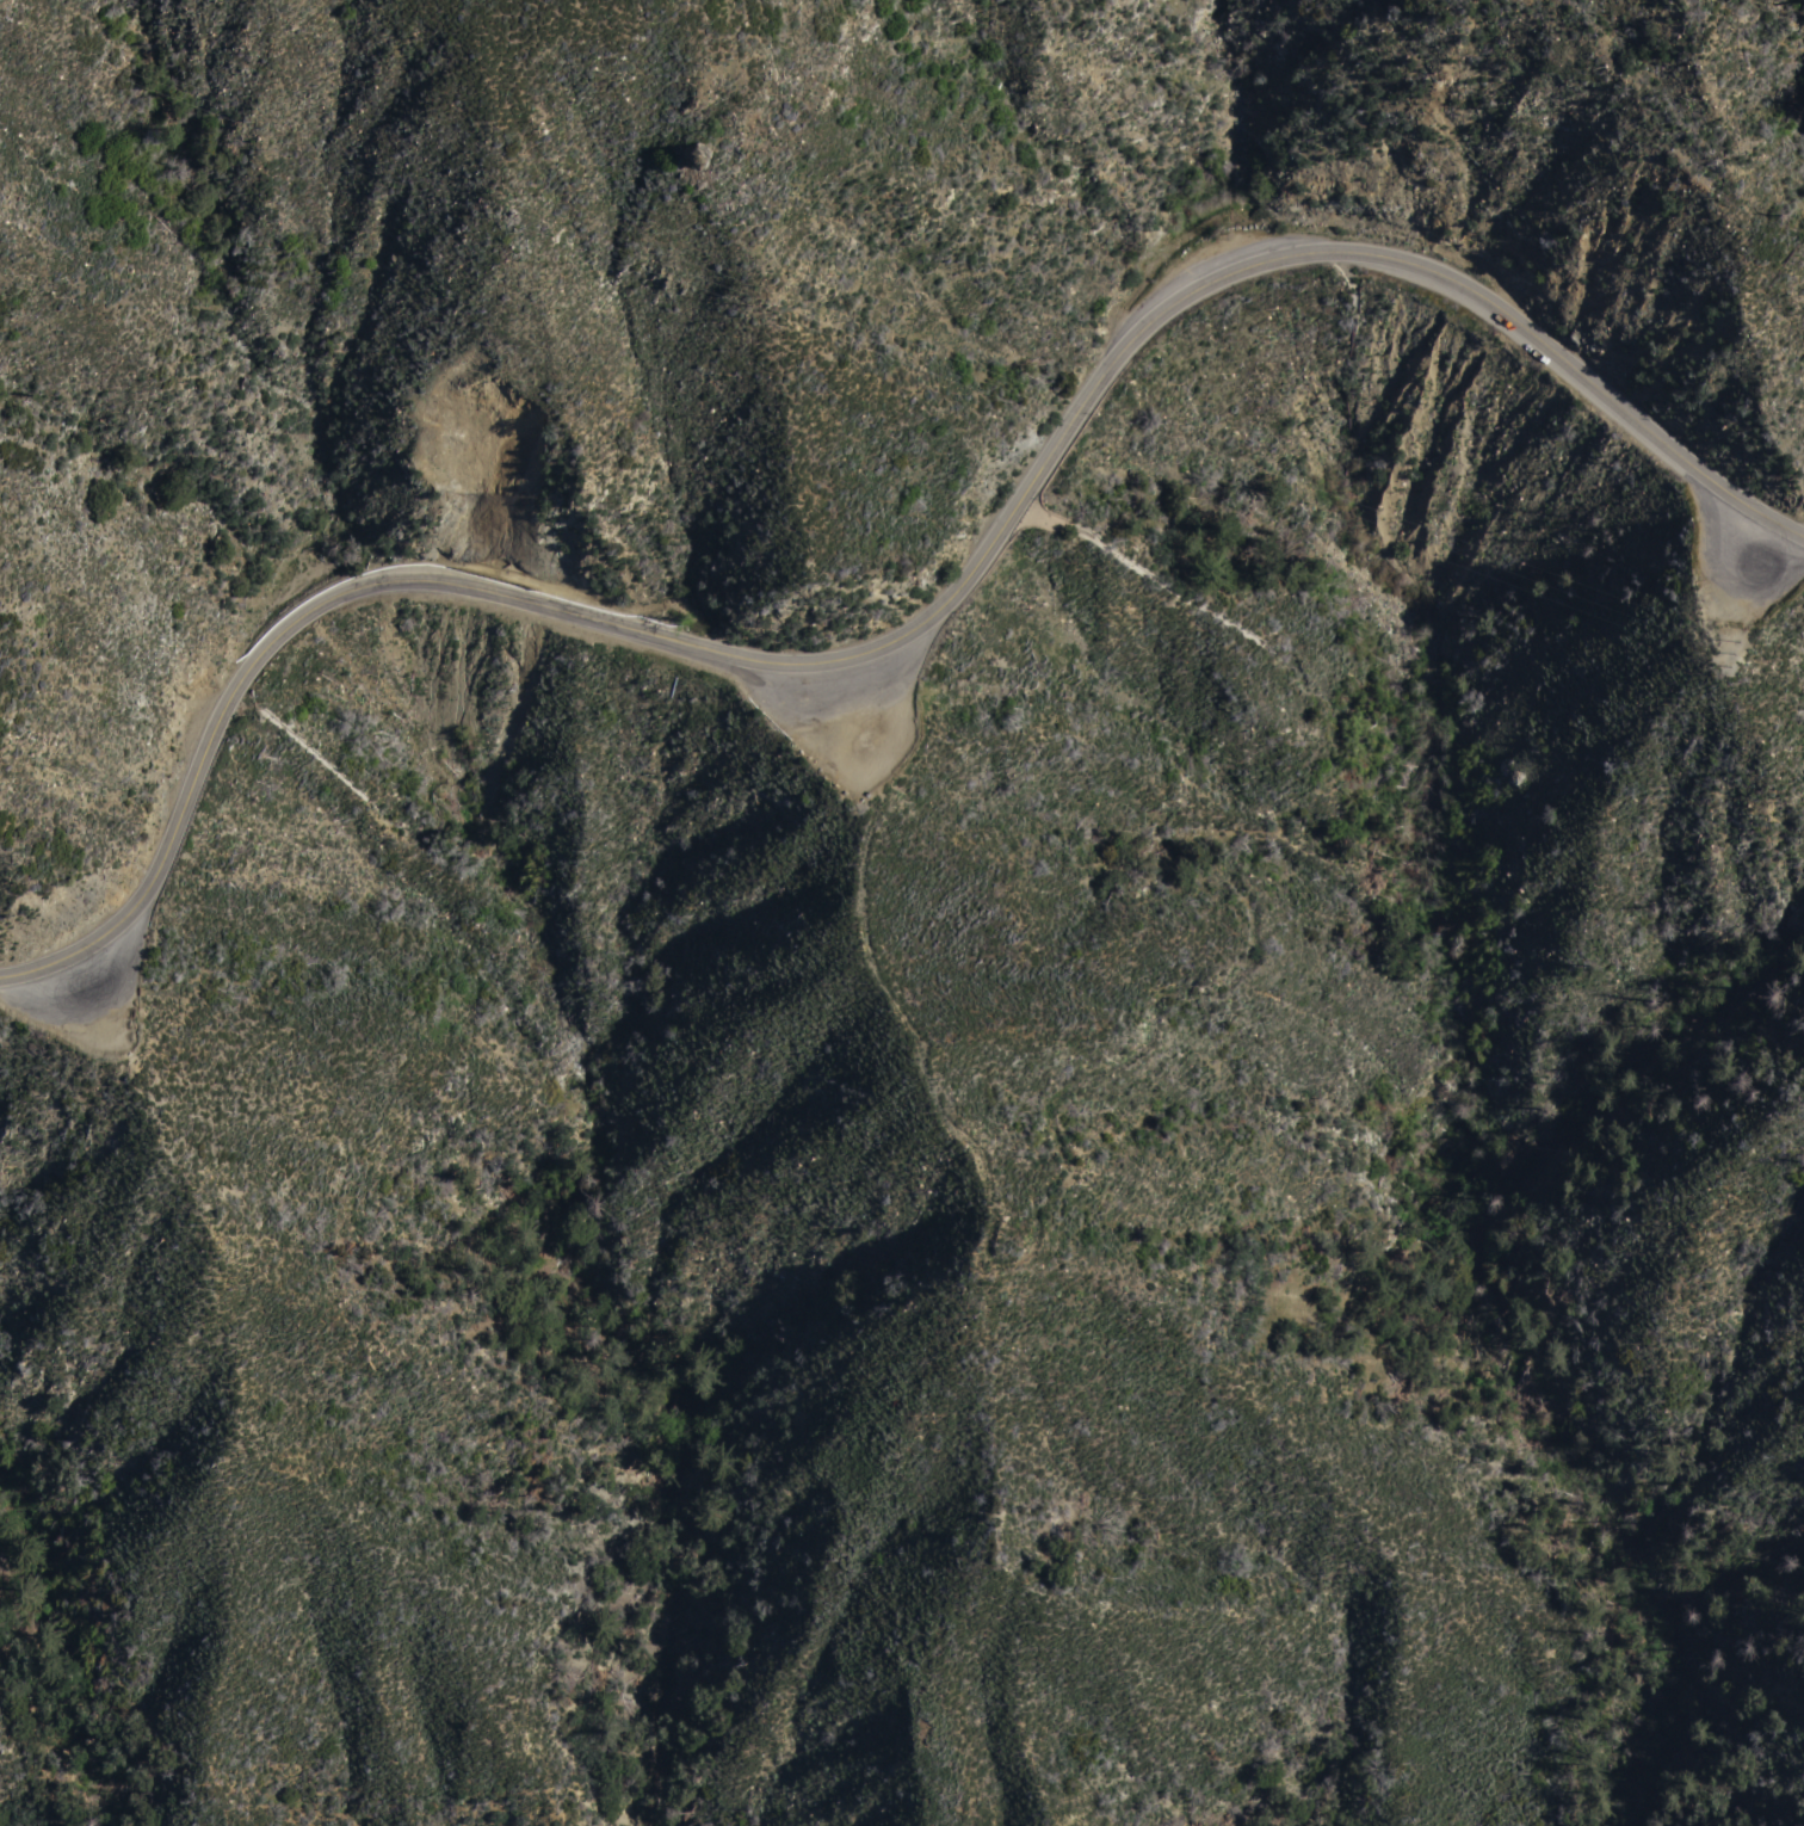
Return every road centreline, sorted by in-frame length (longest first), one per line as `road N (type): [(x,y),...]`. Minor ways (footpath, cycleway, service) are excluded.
road 1 (secondary): [(0,977),(67,961),(141,912),(174,862),(249,678),(299,621),(340,594),(418,575),(478,576),(764,658),(824,664),(873,656),(927,634),(984,582),(1101,385),(1139,339),(1216,288),(1274,267),(1380,259),(1484,296),(1693,462),(1803,535)]

